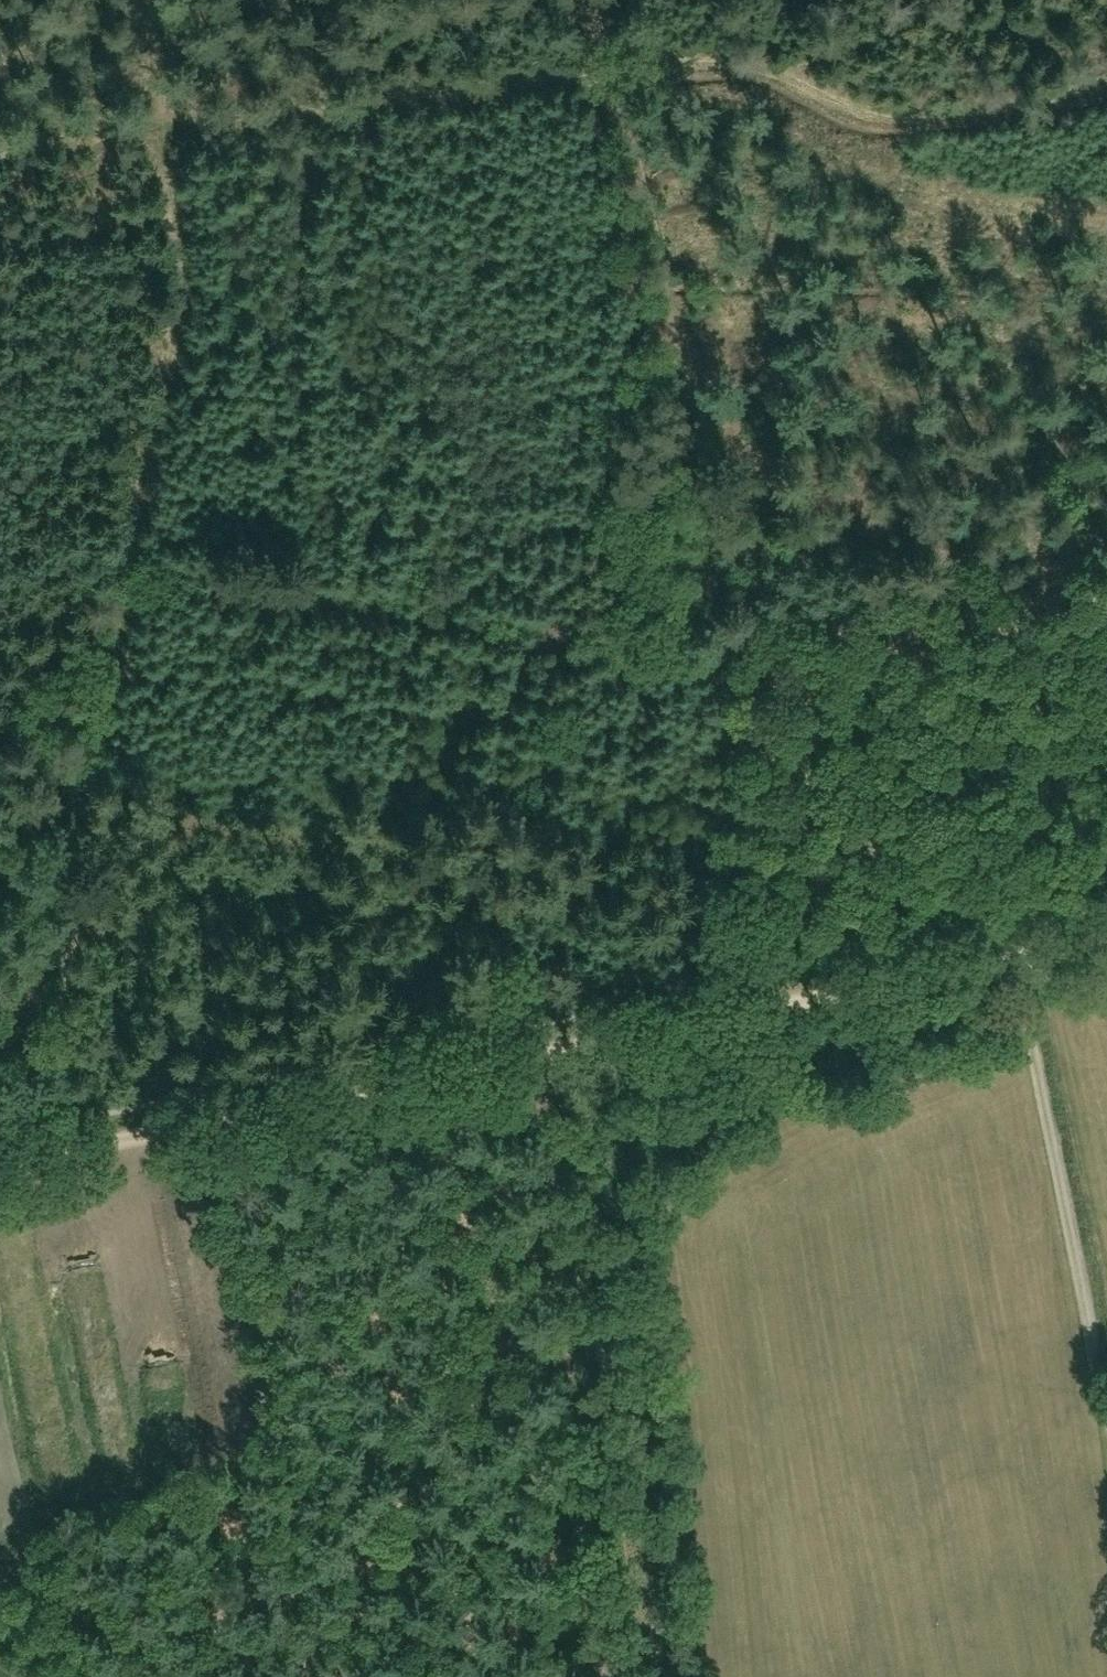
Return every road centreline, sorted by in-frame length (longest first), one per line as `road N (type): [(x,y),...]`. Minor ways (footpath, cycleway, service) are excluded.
road 1 (track): [(1106,82),(935,113),(727,66),(674,69),(152,133),(0,164)]
road 2 (track): [(89,1149),(79,1011),(84,884),(170,308),(152,133)]
road 3 (track): [(789,1006),(616,76)]
road 4 (track): [(605,1676),(539,1057)]
road 5 (track): [(0,1167),(539,1057)]
road 6 (track): [(1020,956),(1106,1398)]
road 7 (track): [(789,1006),(1106,938)]
road 8 (track): [(539,1057),(789,1006)]

